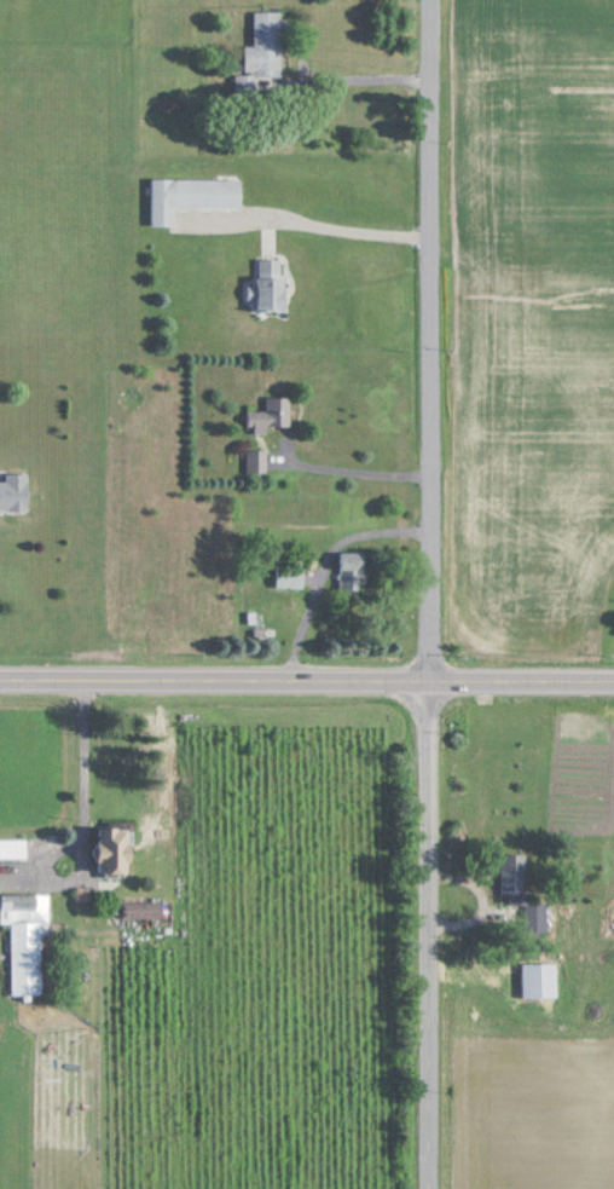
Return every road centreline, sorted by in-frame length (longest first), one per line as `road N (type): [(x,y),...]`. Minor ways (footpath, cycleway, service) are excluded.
road 1 (residential): [(430,1188),(431,0)]
road 2 (tertiary): [(613,687),(0,675)]

